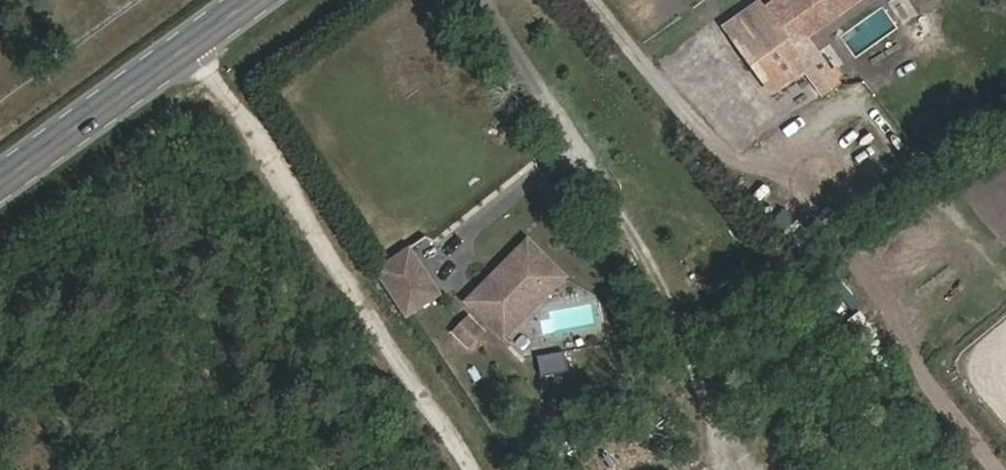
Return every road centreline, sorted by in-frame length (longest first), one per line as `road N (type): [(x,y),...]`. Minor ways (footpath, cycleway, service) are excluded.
road 1 (track): [(203,39),(488,469)]
road 2 (primary): [(256,0),(0,186)]

